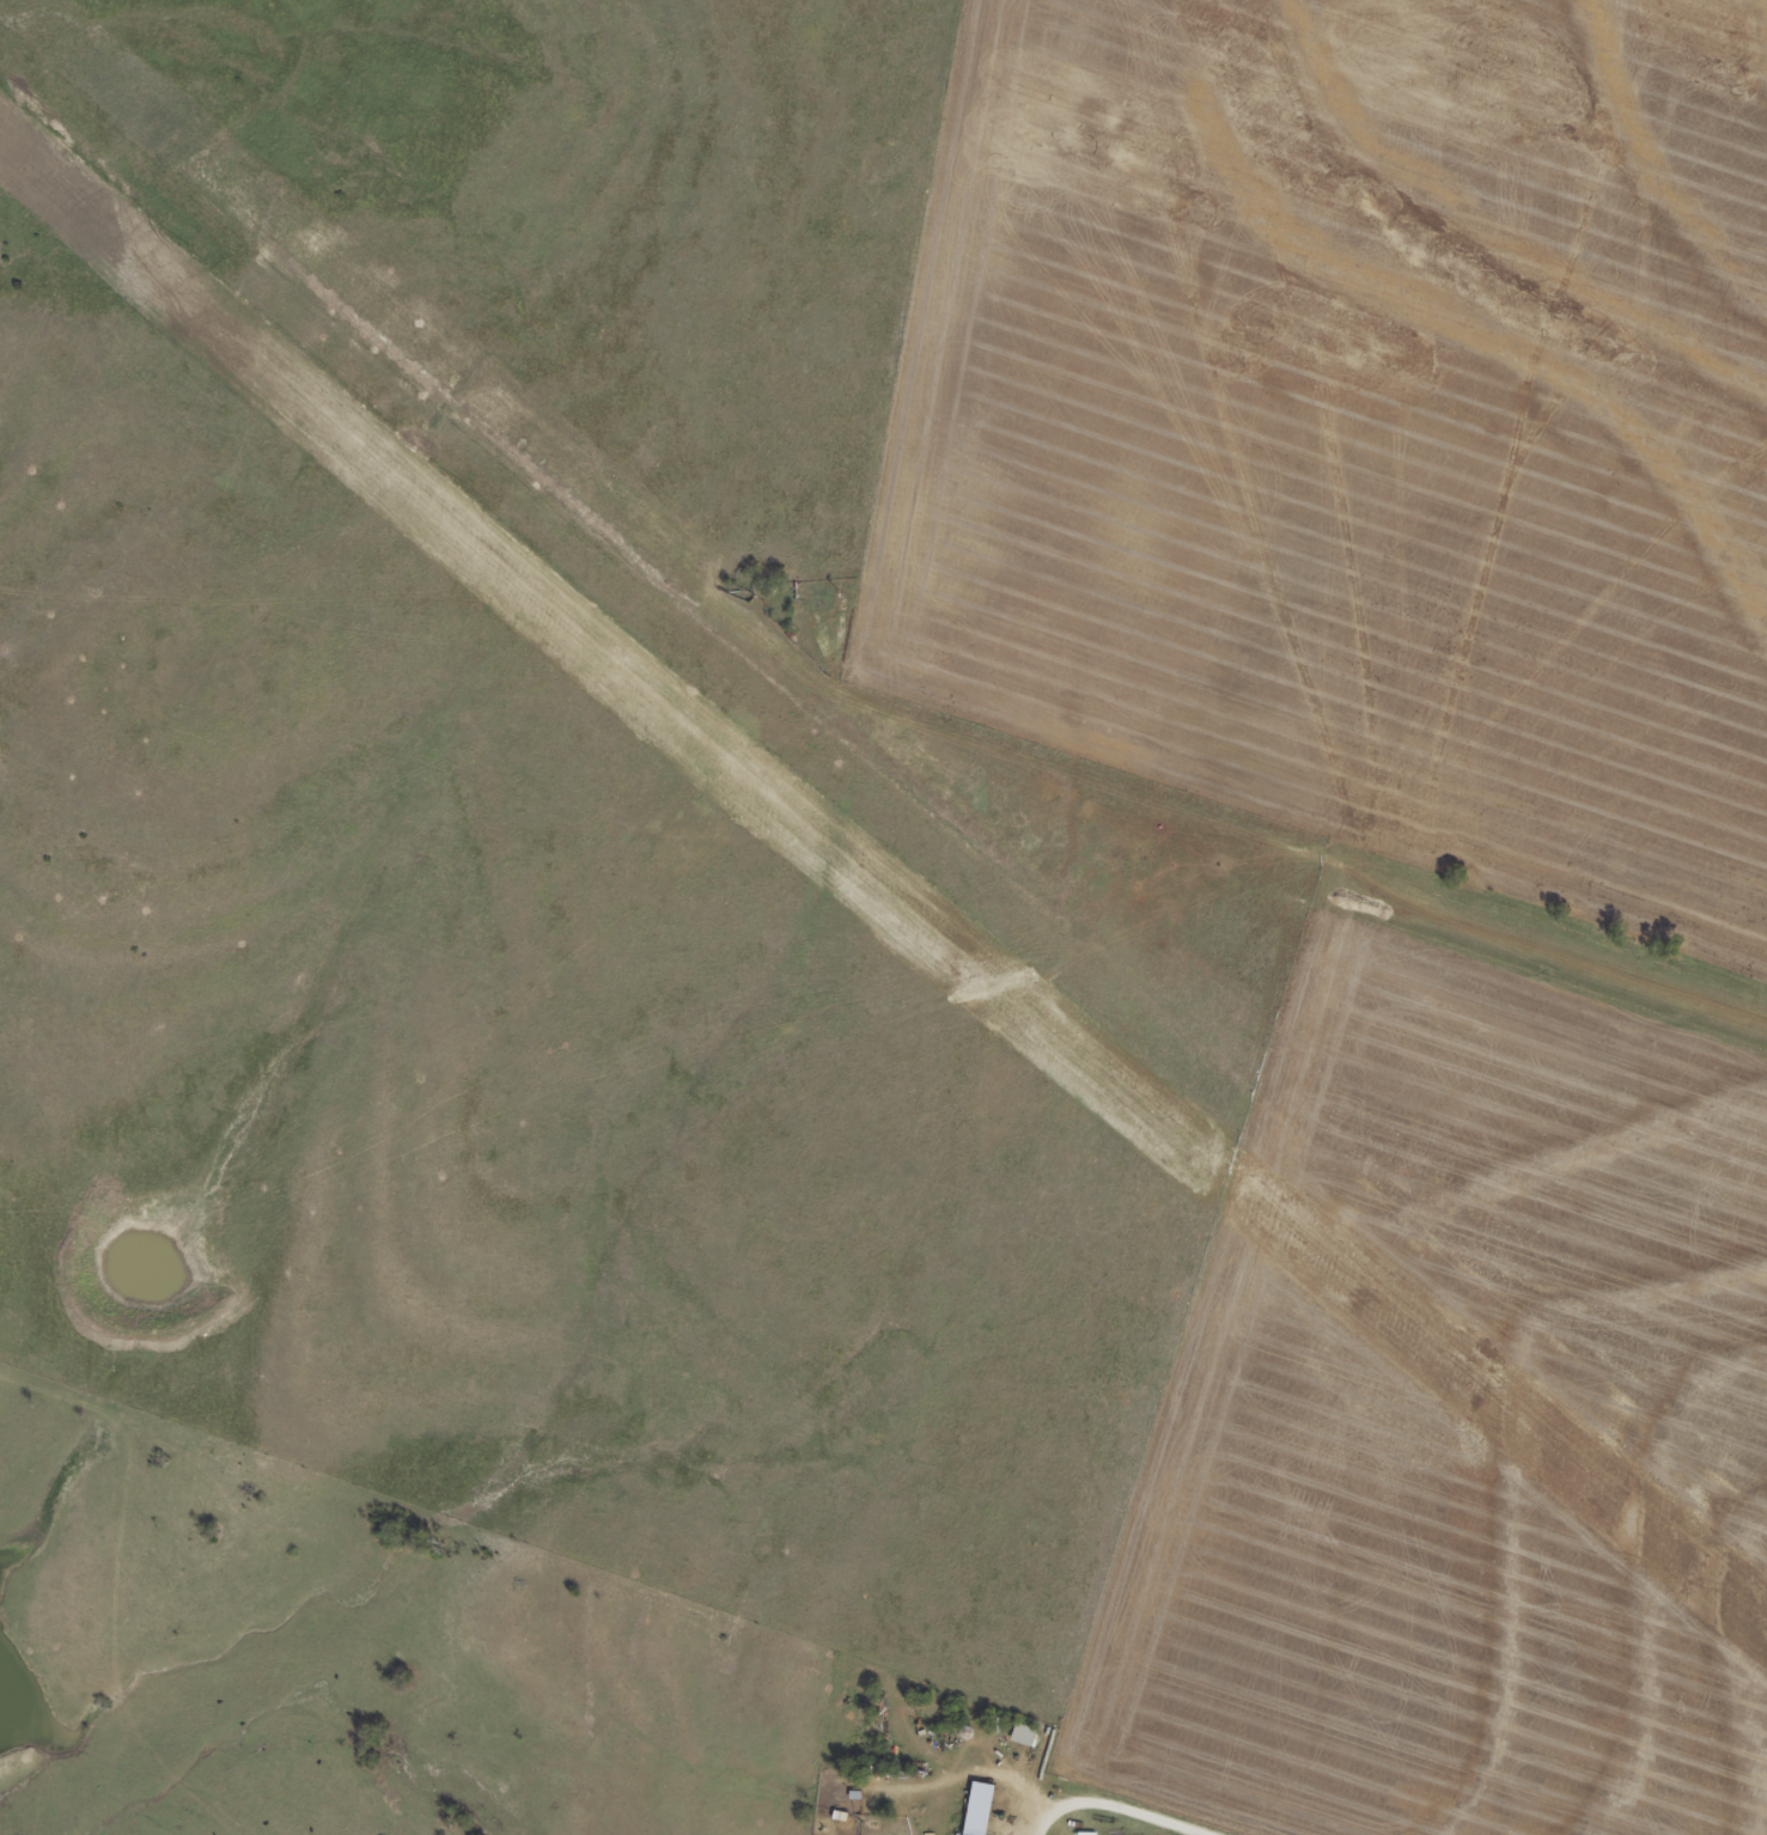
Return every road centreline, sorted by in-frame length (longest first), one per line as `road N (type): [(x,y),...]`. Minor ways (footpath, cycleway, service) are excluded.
road 1 (residential): [(0,672),(182,606),(298,608),(396,621),(713,624)]

